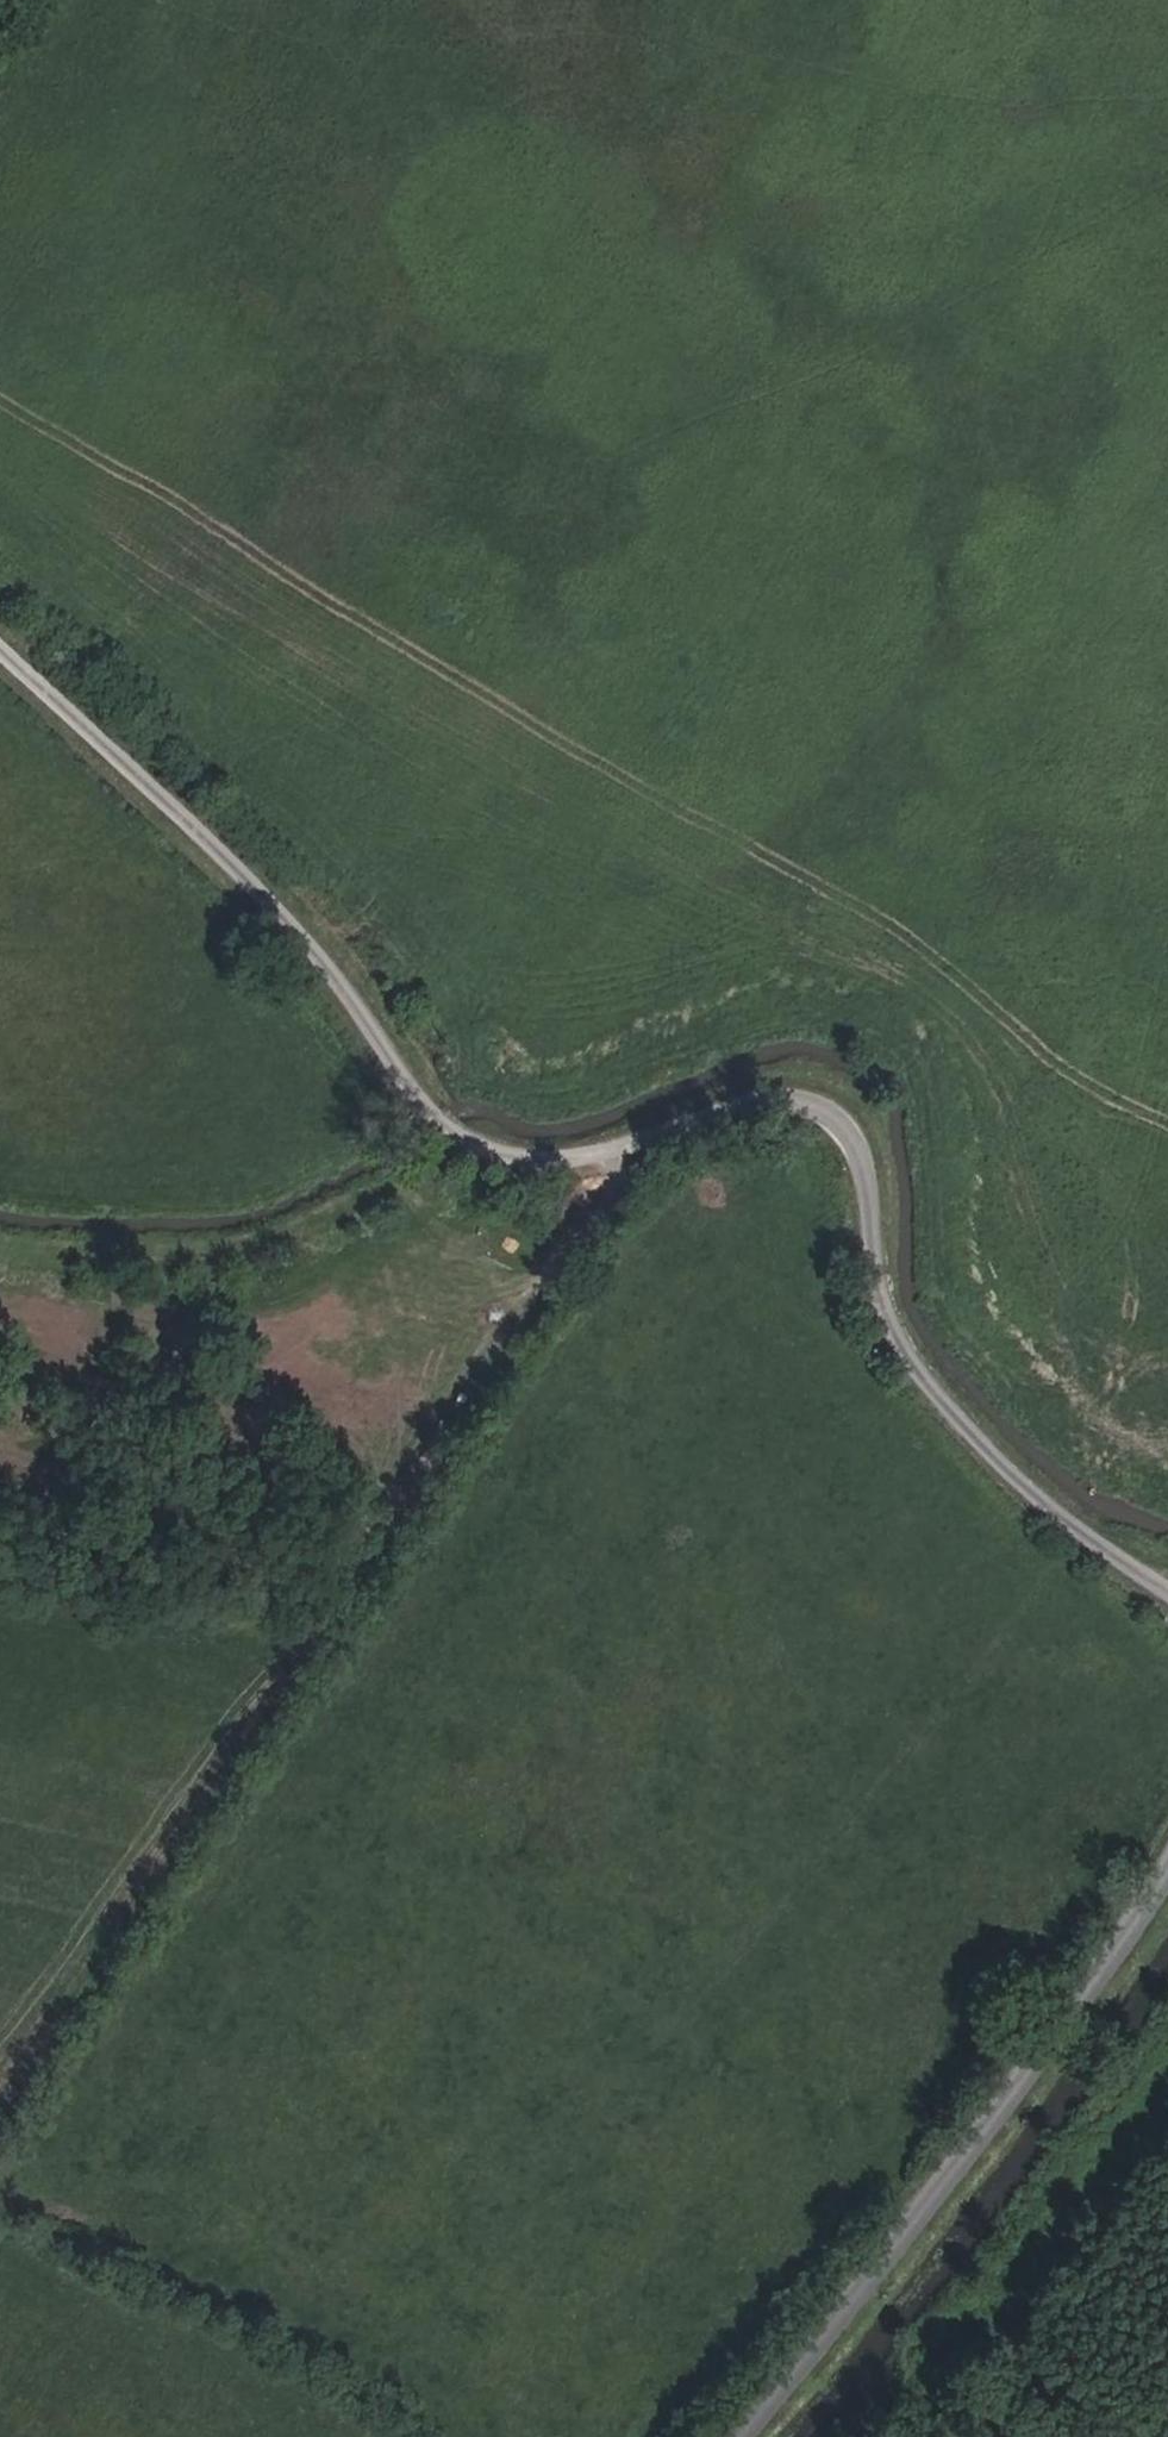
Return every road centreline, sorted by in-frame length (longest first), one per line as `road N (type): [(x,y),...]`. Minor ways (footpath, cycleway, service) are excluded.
road 1 (unclassified): [(0,649),(266,889),(417,1087),(480,1144),(537,1155),(652,1140),(782,1099),(826,1113),(855,1145),(875,1262),(903,1349),(1017,1478),(1167,1589)]
road 2 (tertiary): [(737,2436),(1125,1940),(1167,1867)]

